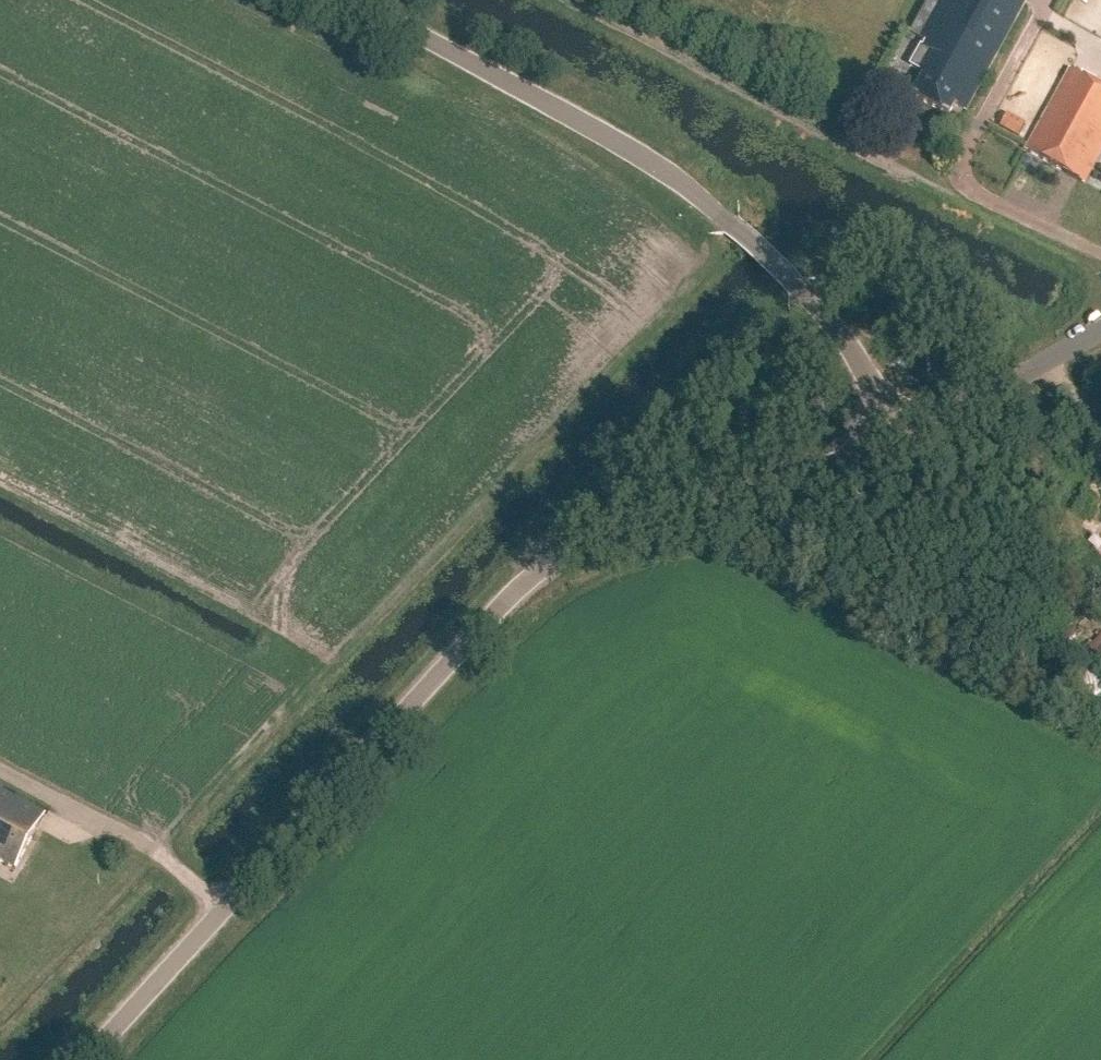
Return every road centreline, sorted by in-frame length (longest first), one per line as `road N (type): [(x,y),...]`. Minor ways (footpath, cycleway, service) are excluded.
road 1 (unclassified): [(85,1059),(516,598),(560,564),(892,437)]
road 2 (tertiary): [(892,437),(867,375),(808,298),(732,227),(623,145),(355,0)]
road 3 (tertiary): [(892,437),(1100,336)]

